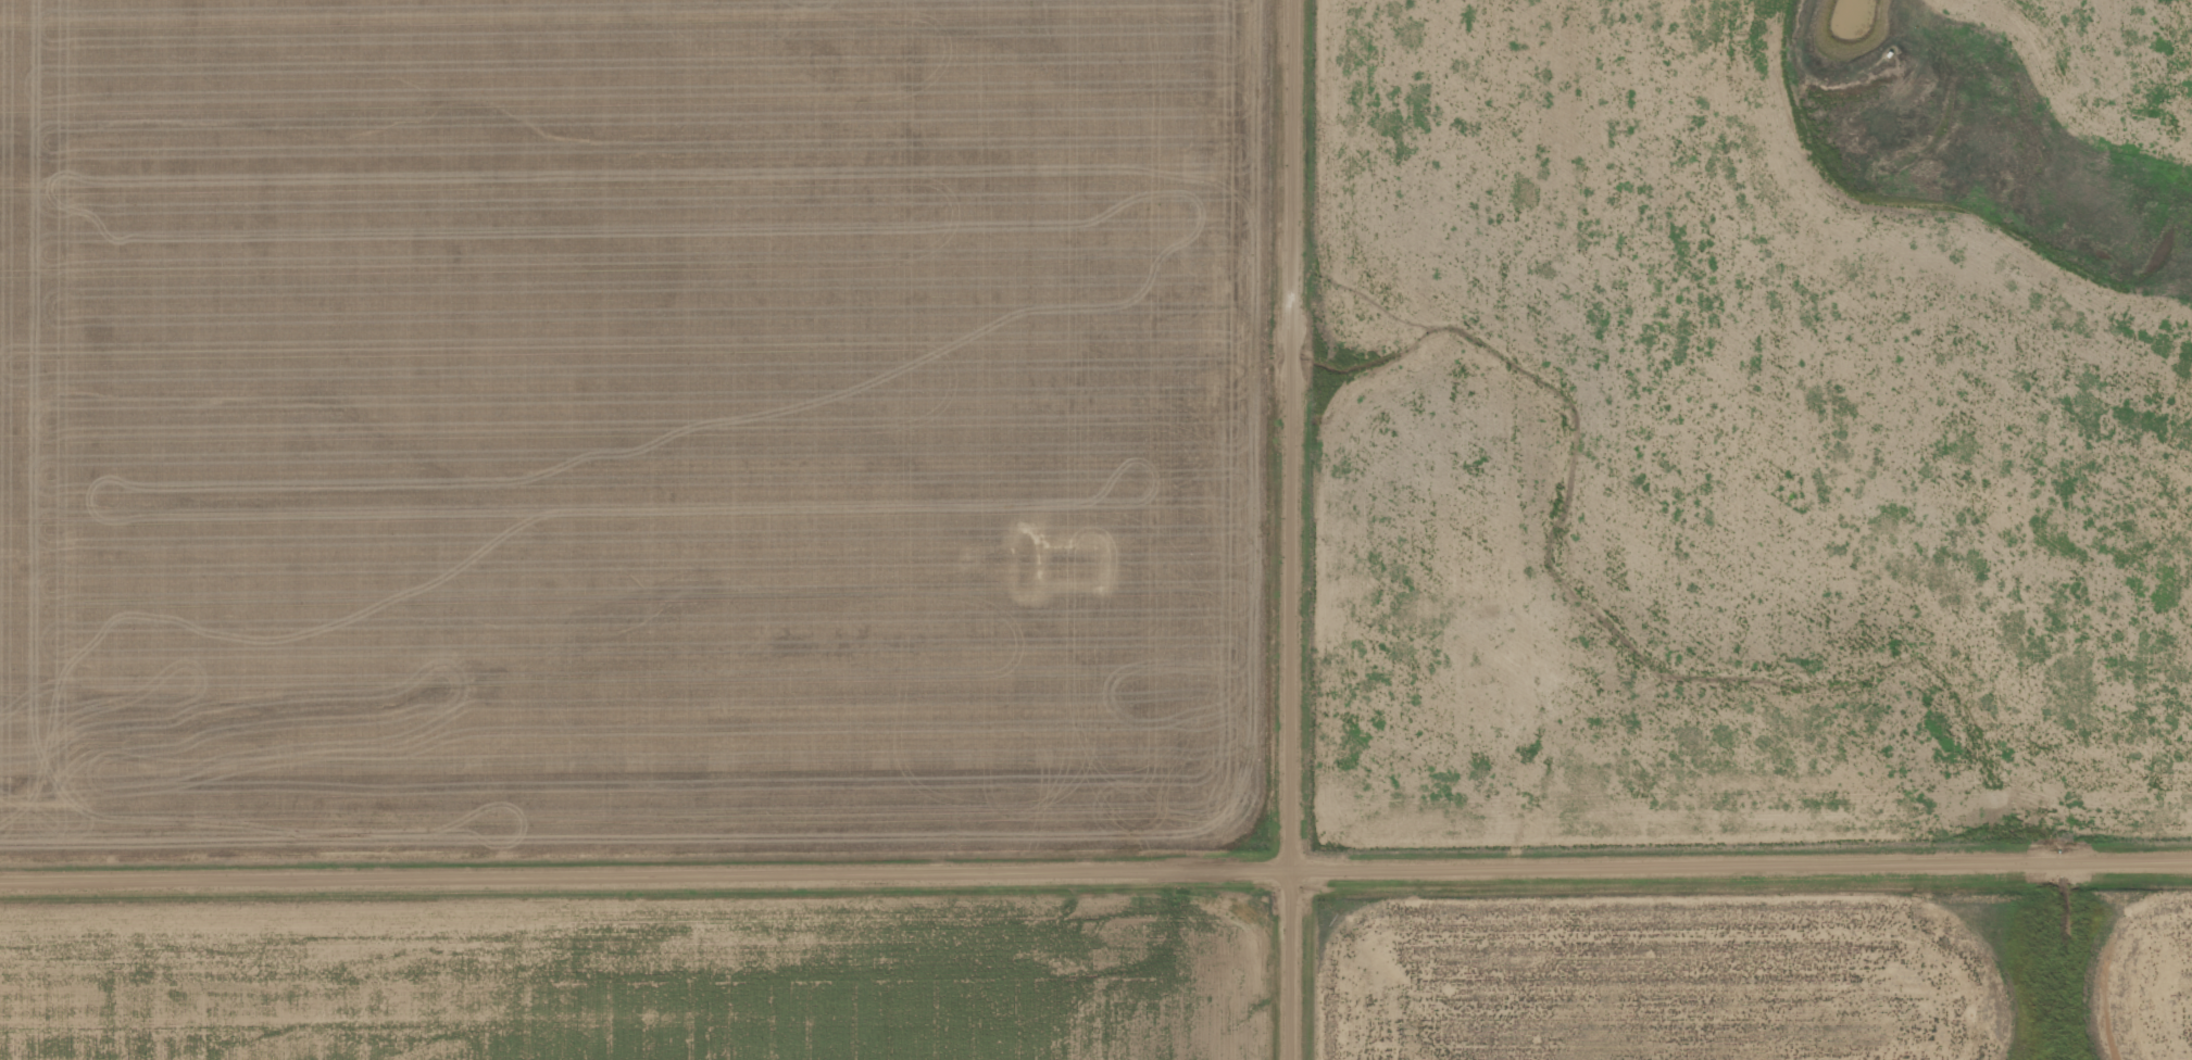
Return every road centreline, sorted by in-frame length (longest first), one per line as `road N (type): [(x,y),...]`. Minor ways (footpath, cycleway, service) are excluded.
road 1 (residential): [(0,880),(2191,860)]
road 2 (residential): [(1295,1059),(1298,0)]

